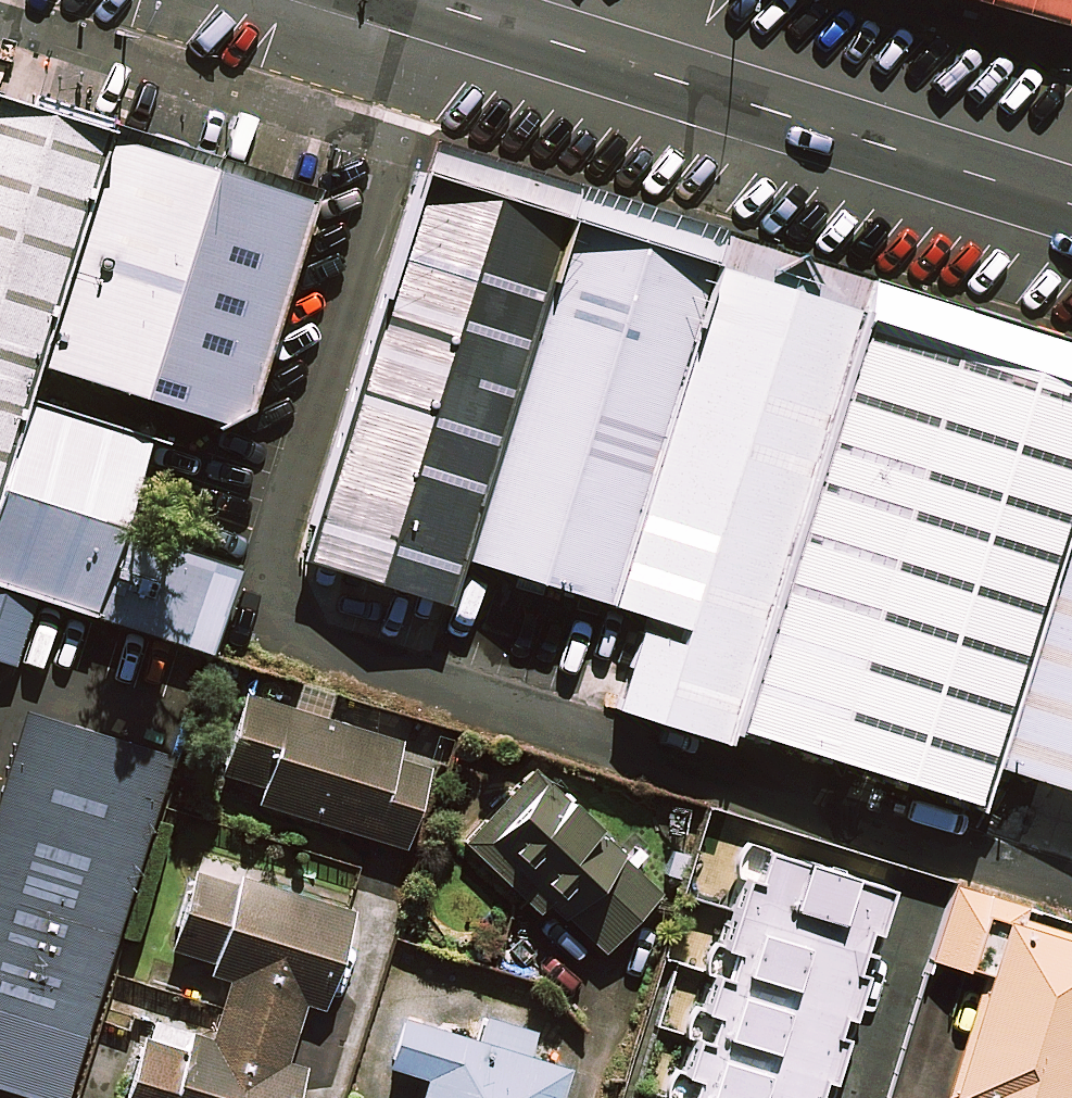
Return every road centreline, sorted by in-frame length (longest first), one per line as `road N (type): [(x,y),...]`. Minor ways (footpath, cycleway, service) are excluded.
road 1 (unclassified): [(419,0),(1071,204)]

